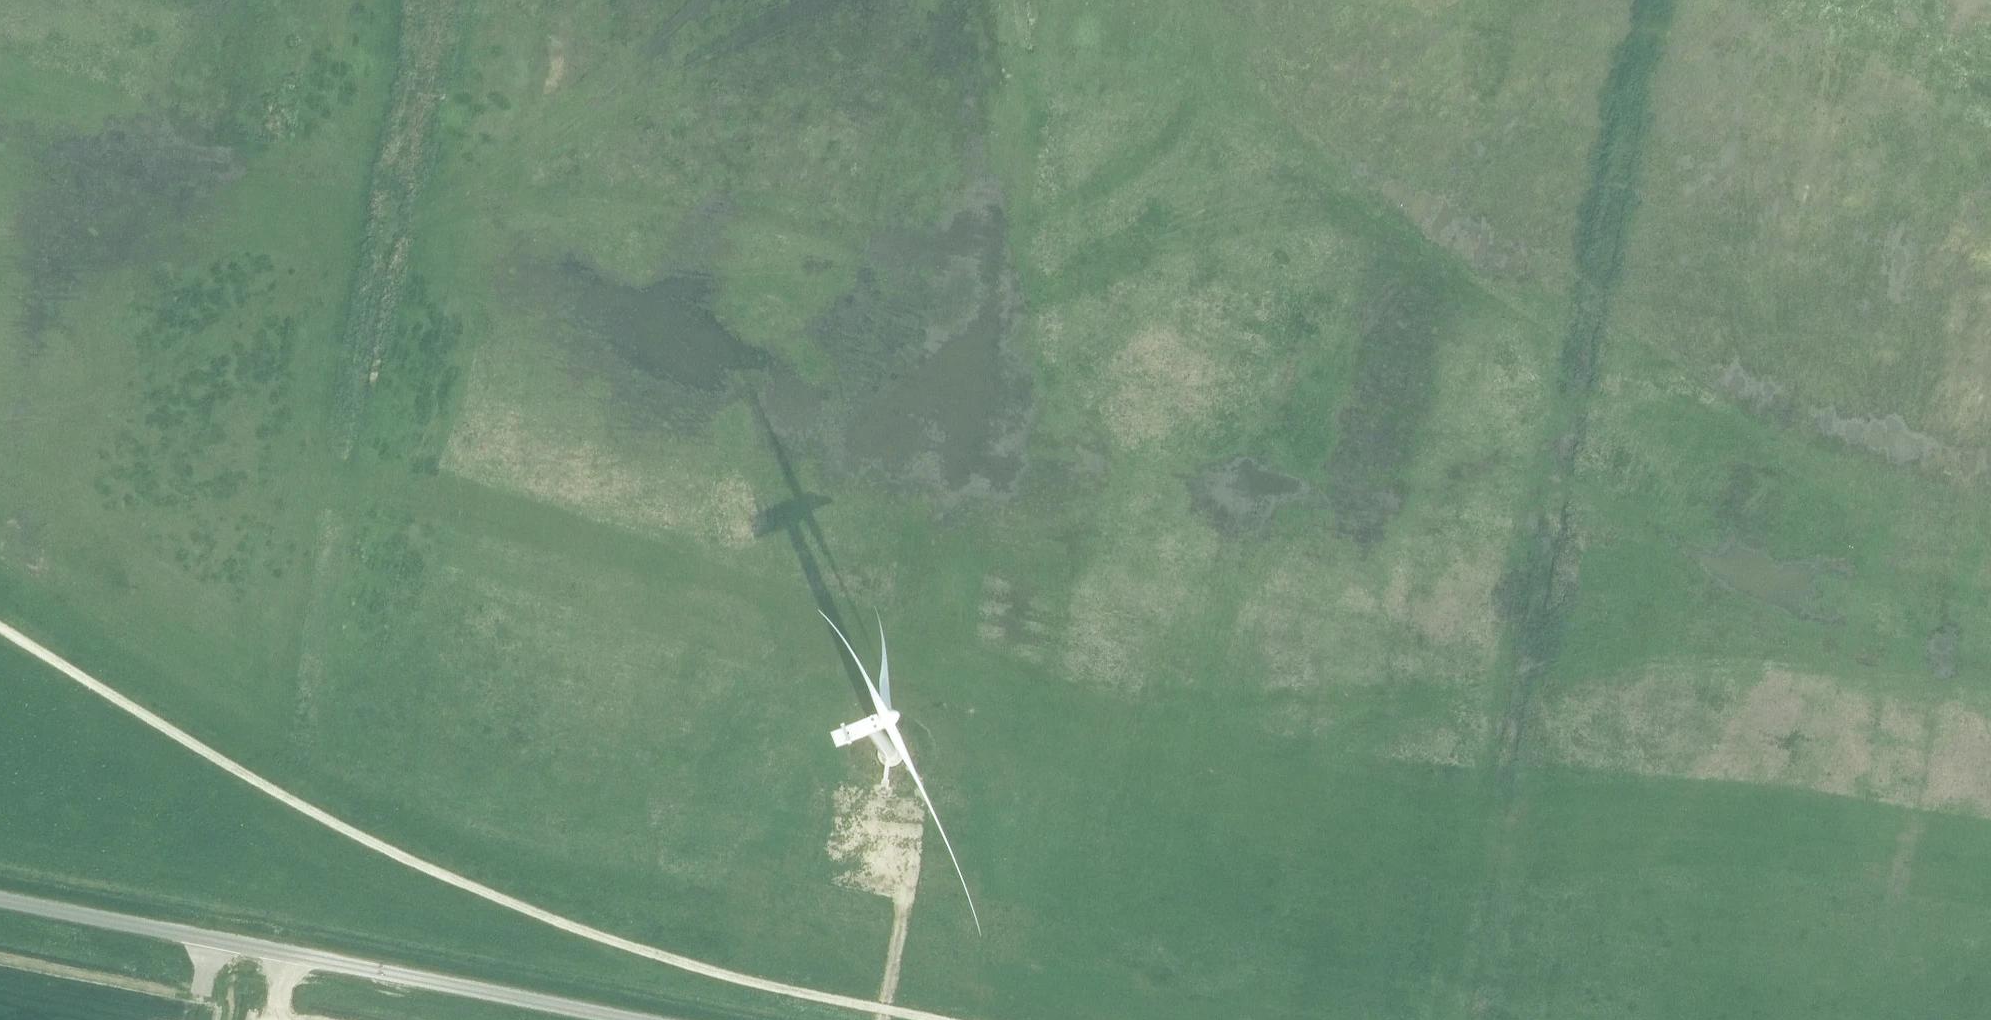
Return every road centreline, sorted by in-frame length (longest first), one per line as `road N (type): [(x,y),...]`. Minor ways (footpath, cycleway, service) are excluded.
road 1 (unclassified): [(634,1019),(0,899)]

